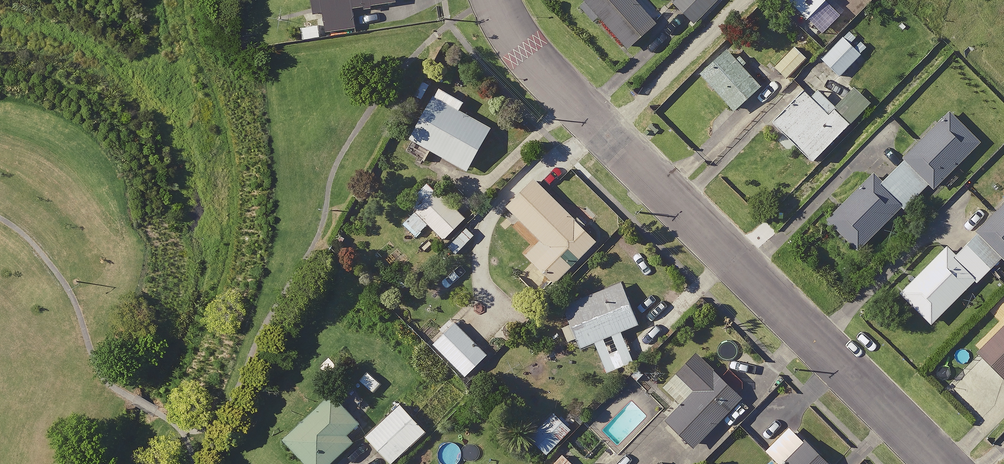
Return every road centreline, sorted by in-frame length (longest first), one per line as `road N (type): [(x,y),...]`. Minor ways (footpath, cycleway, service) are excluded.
road 1 (residential): [(494,0),(559,92),(939,463)]

